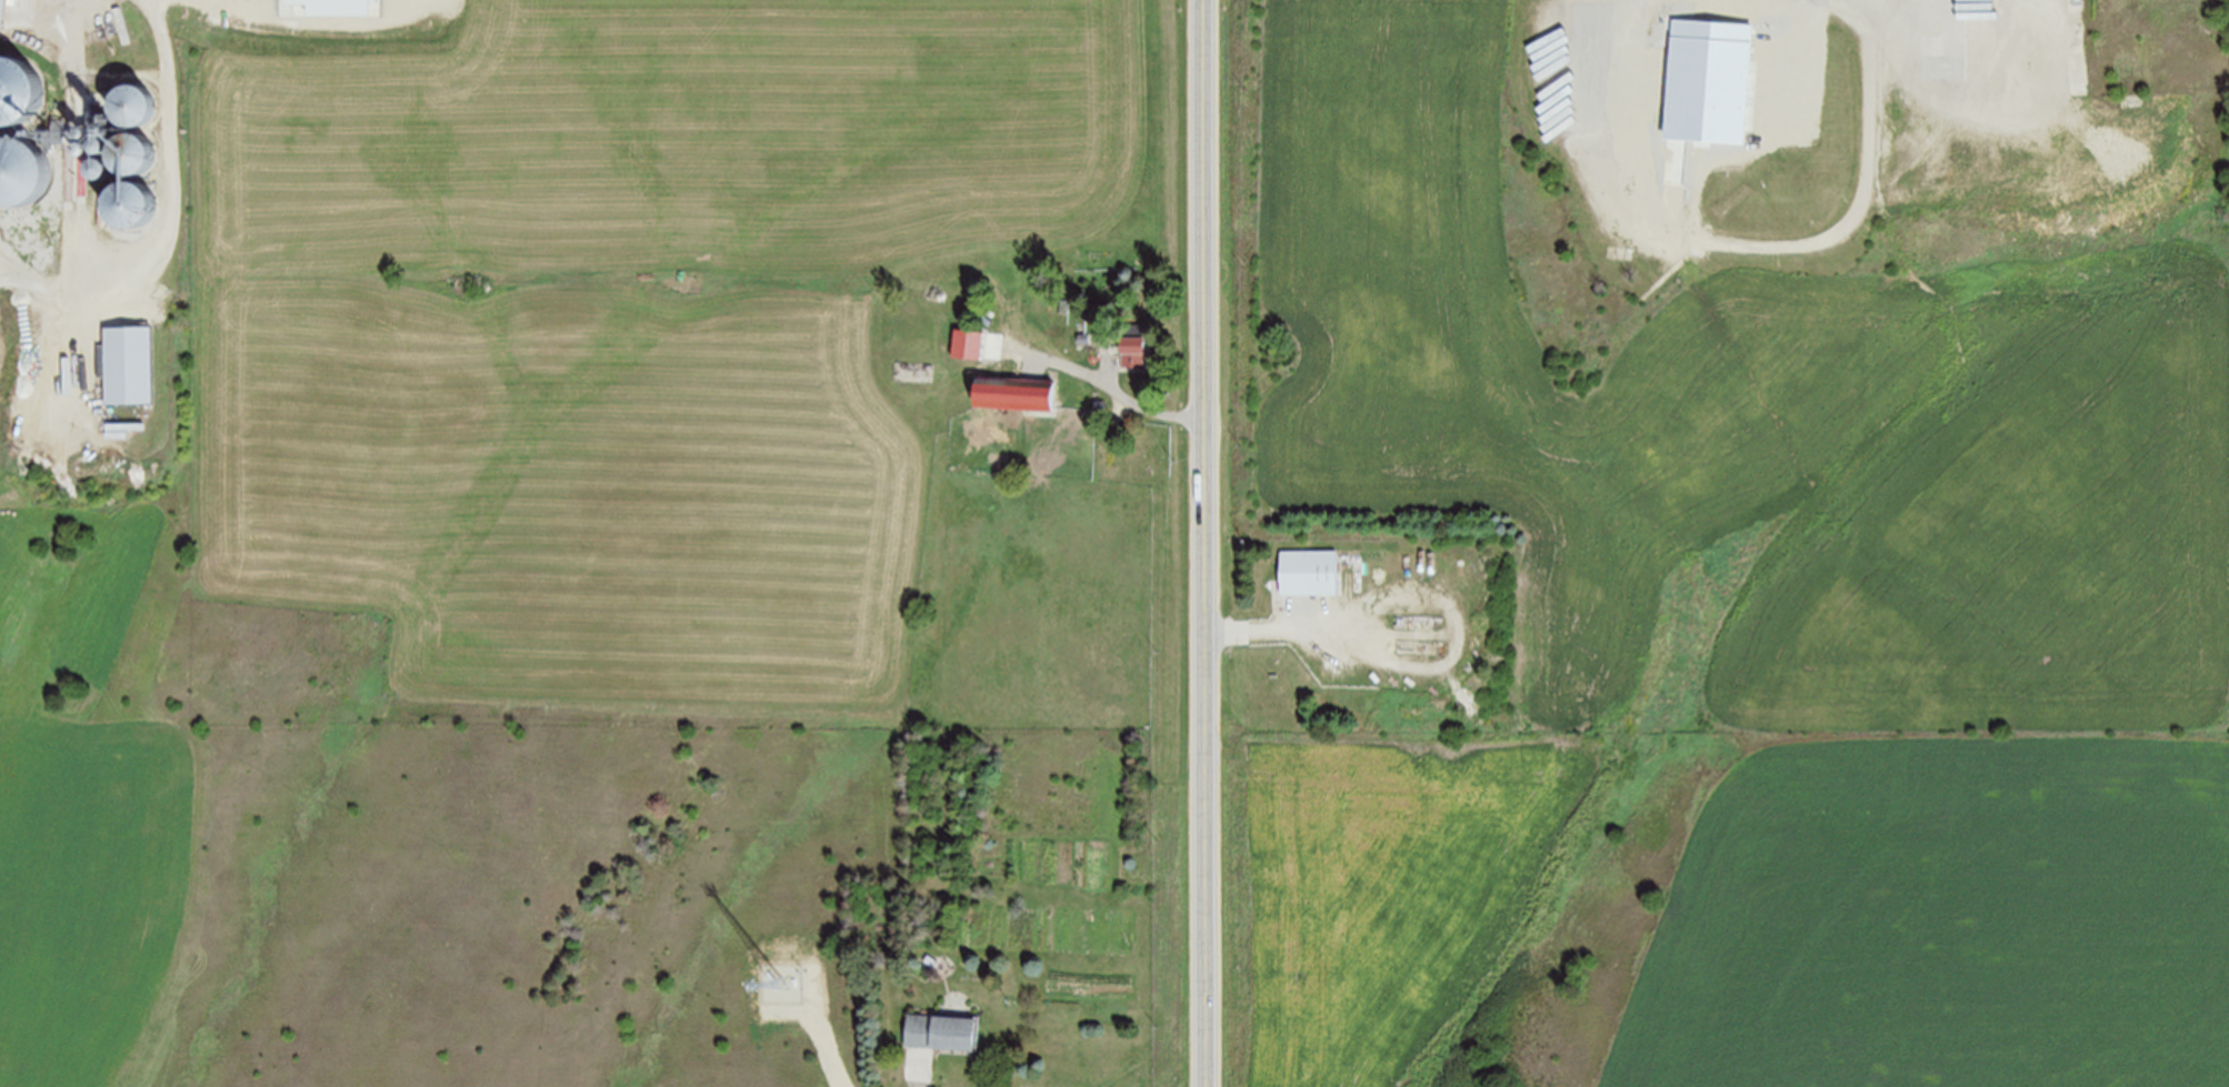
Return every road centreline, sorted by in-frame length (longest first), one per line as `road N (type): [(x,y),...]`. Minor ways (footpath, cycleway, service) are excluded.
road 1 (primary): [(1208,1086),(1204,0)]

